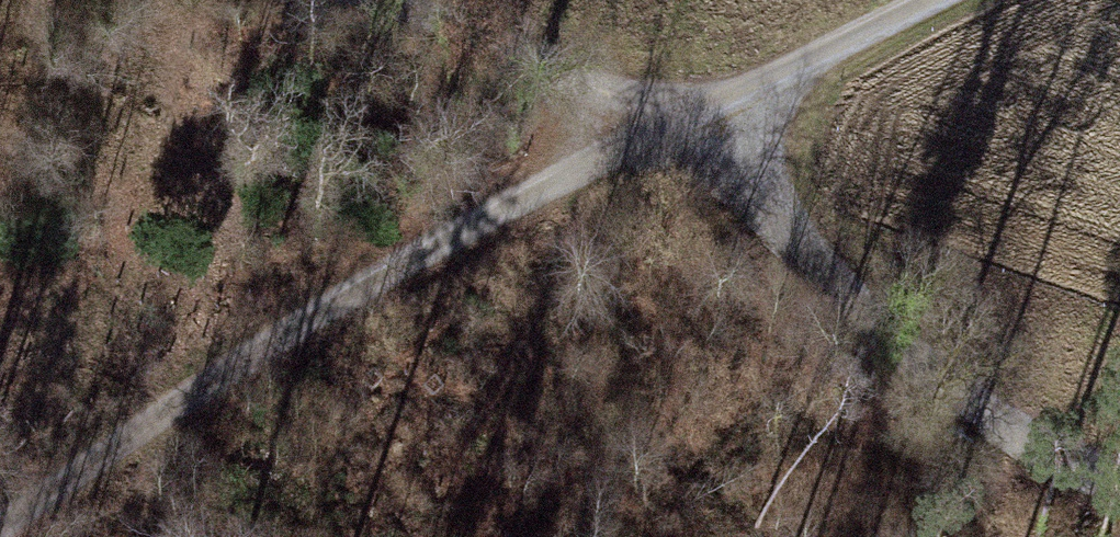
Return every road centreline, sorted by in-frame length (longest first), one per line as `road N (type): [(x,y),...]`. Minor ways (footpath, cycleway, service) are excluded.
road 1 (track): [(15,536),(657,118)]
road 2 (track): [(1119,464),(980,422),(657,118)]
road 3 (track): [(379,0),(657,118)]
road 4 (track): [(657,118),(910,0)]

